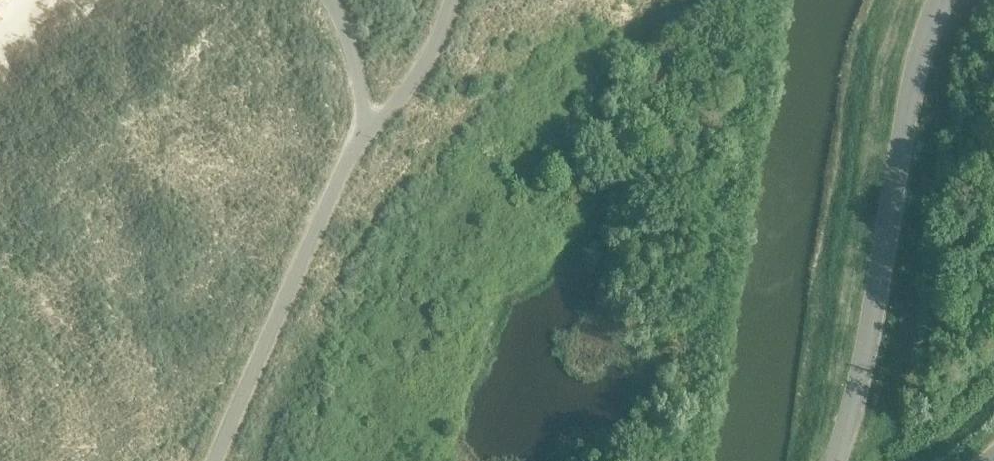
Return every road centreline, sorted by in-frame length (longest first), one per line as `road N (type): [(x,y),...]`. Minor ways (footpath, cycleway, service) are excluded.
road 1 (unclassified): [(833,460),(926,23),(940,0)]

